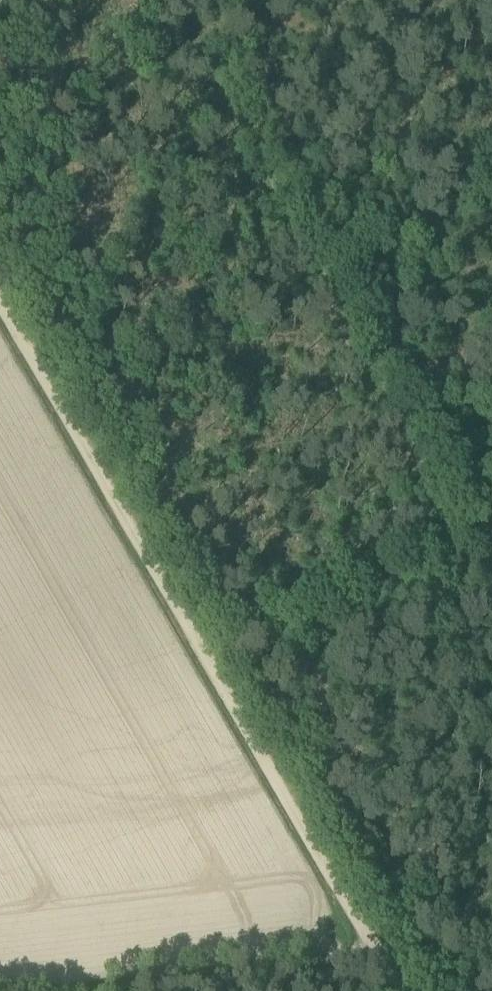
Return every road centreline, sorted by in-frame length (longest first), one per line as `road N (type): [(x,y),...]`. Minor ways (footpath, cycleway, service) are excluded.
road 1 (track): [(372,942),(0,301)]
road 2 (track): [(180,0),(452,520)]
road 3 (track): [(20,990),(372,942)]
road 4 (track): [(208,659),(306,592),(491,500)]

